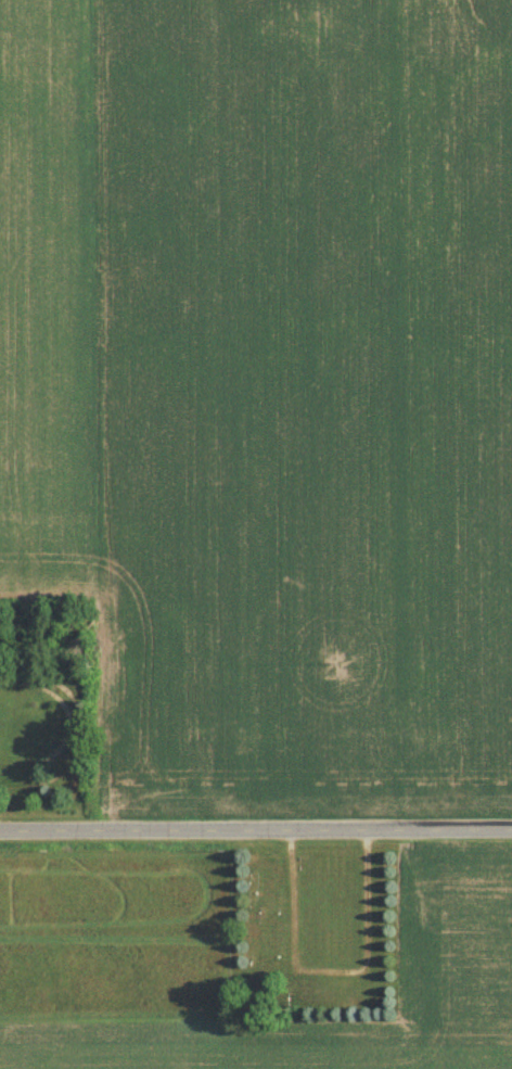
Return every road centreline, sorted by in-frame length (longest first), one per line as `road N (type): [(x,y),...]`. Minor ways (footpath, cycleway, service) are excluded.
road 1 (tertiary): [(0,830),(511,831)]

